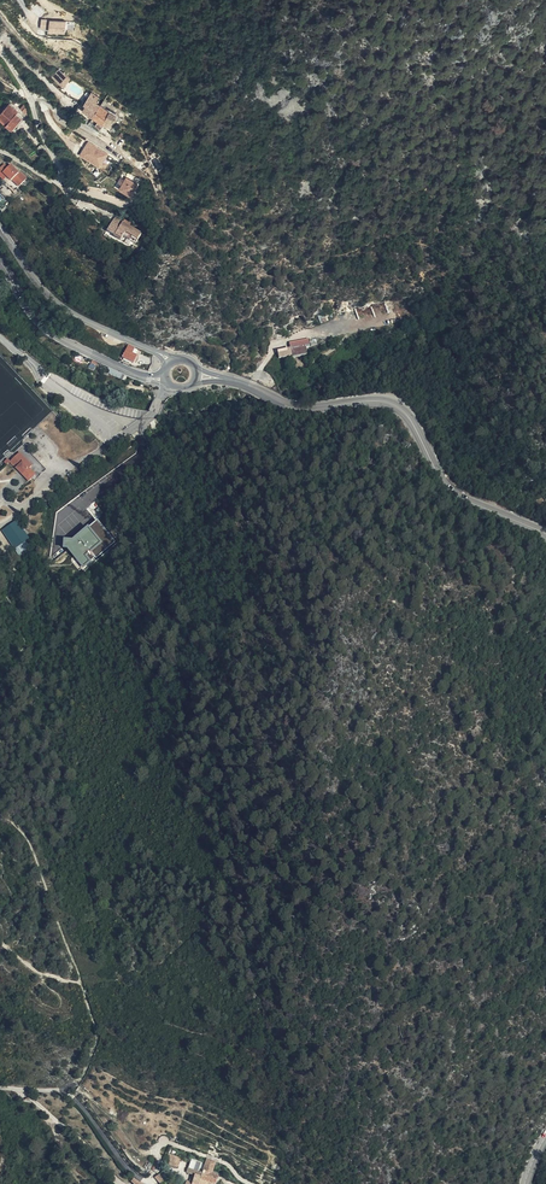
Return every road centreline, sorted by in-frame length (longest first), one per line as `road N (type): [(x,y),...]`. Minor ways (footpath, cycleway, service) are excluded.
road 1 (tertiary): [(545,533),(456,493),(397,405),(301,408),(245,385)]
road 2 (tertiary): [(171,362),(58,303),(0,226)]
road 3 (tertiary): [(129,370),(44,326),(0,260)]

